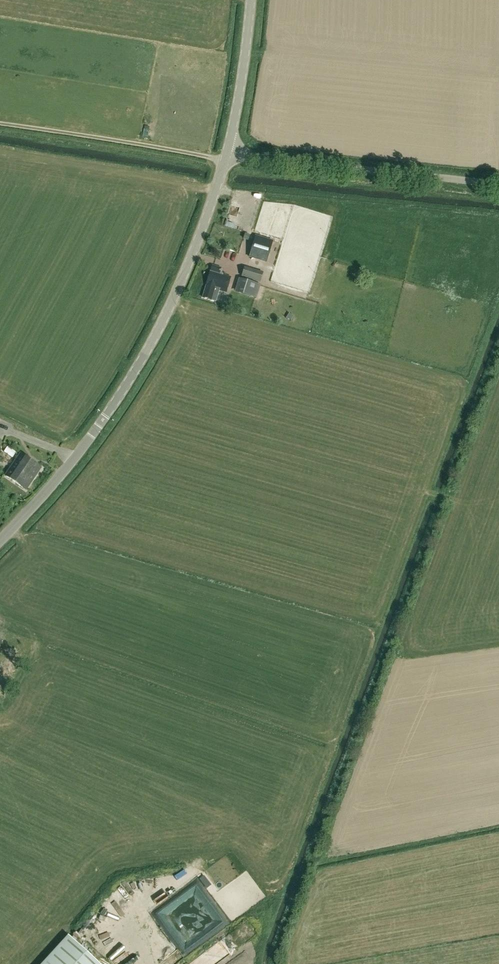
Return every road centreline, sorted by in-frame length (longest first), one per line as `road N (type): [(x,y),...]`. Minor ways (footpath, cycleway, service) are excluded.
road 1 (tertiary): [(0,540),(76,456),(136,369),(228,154)]
road 2 (unclassified): [(228,154),(498,185)]
road 3 (tertiary): [(228,154),(251,0)]

